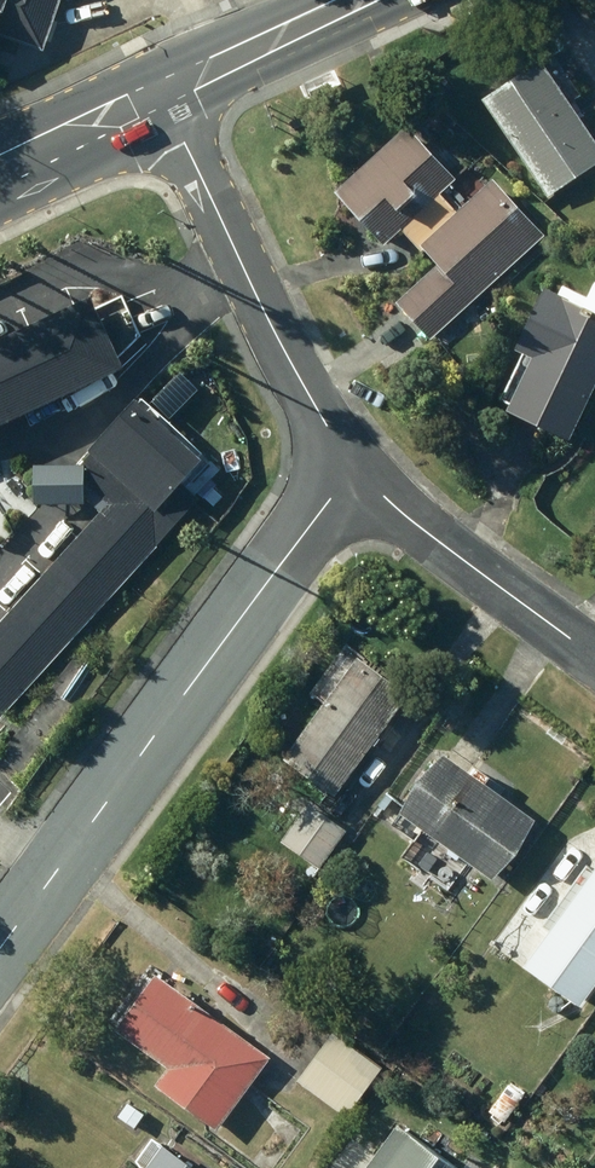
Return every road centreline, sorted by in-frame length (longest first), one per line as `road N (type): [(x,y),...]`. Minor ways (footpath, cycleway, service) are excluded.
road 1 (residential): [(356,466),(0,949)]
road 2 (residential): [(165,90),(295,374),(356,466)]
road 3 (residential): [(356,466),(436,540),(594,658)]
road 4 (secondary): [(354,0),(165,90)]
road 5 (secondary): [(165,90),(0,164)]

